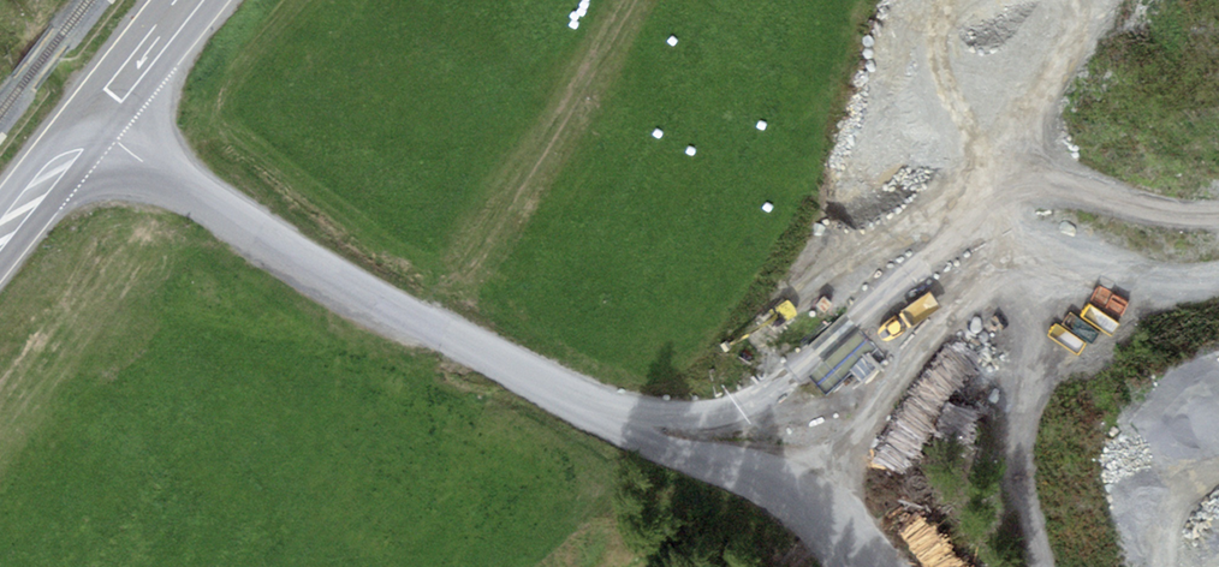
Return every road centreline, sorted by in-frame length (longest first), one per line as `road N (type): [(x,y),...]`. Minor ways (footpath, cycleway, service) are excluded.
road 1 (unclassified): [(93,120),(182,193),(587,417),(753,468),(817,508),(854,566)]
road 2 (track): [(587,417),(704,414),(765,393),(803,370),(970,216),(1034,184),(1218,213)]
road 3 (track): [(1047,566),(1025,461),(1031,401),(1056,360),(1083,317),(1111,297),(1218,279)]
road 4 (primary): [(188,0),(93,120)]
road 5 (primary): [(93,120),(0,234)]

